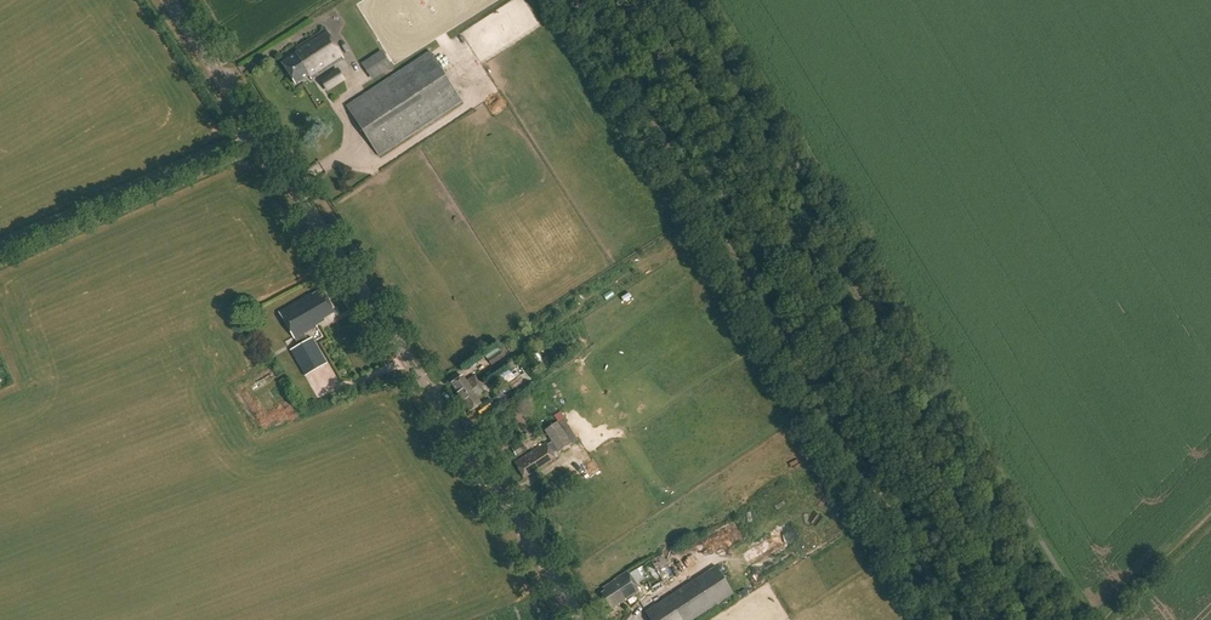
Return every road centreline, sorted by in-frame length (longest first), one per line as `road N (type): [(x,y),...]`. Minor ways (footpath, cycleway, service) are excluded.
road 1 (track): [(582,0),(956,619)]
road 2 (tertiary): [(581,619),(257,134)]
road 3 (unclassified): [(0,250),(257,134)]
road 4 (tertiary): [(257,134),(168,0)]
road 5 (track): [(1210,514),(1102,619)]

